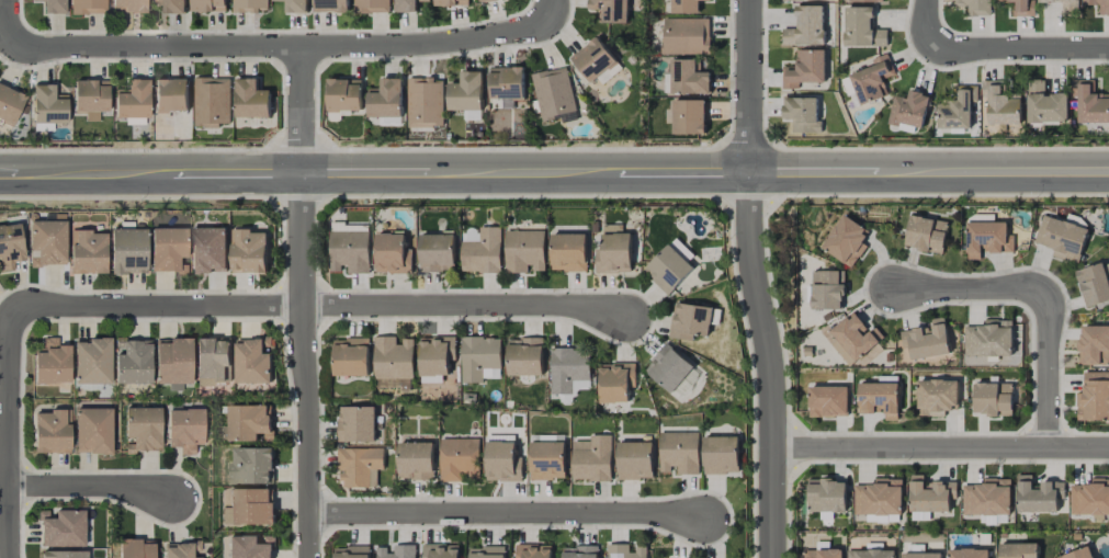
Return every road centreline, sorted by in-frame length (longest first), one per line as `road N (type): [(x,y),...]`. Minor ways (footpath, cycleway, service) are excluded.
road 1 (tertiary): [(1108,173),(0,175)]
road 2 (residential): [(635,326),(596,309),(11,304)]
road 3 (residential): [(555,12),(498,37),(419,46),(10,49)]
road 4 (residential): [(302,47),(306,557)]
road 5 (residential): [(711,519),(306,515)]
road 6 (residential): [(771,557),(770,384),(751,170)]
road 7 (residential): [(770,448),(1108,447)]
road 8 (residential): [(1045,449),(1050,329),(1041,301),(1005,285),(894,288)]
road 9 (residential): [(11,304),(11,557)]
road 10 (residential): [(1108,46),(927,46)]
road 11 (tertiary): [(751,170),(751,0)]
road 12 (residential): [(11,480),(110,482),(163,497)]

